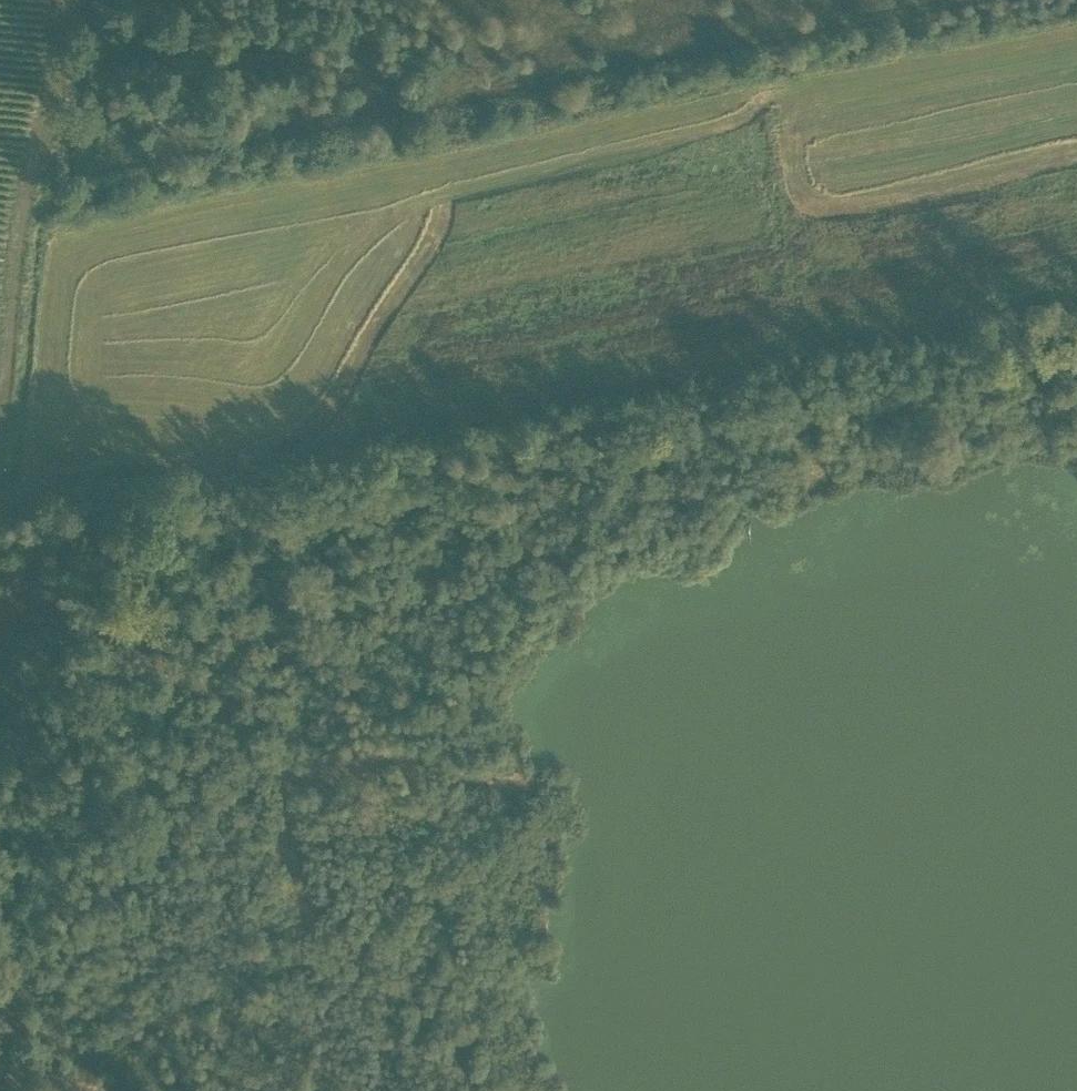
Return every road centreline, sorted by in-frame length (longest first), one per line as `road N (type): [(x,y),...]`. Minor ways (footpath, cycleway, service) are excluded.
road 1 (track): [(1076,7),(46,211)]

